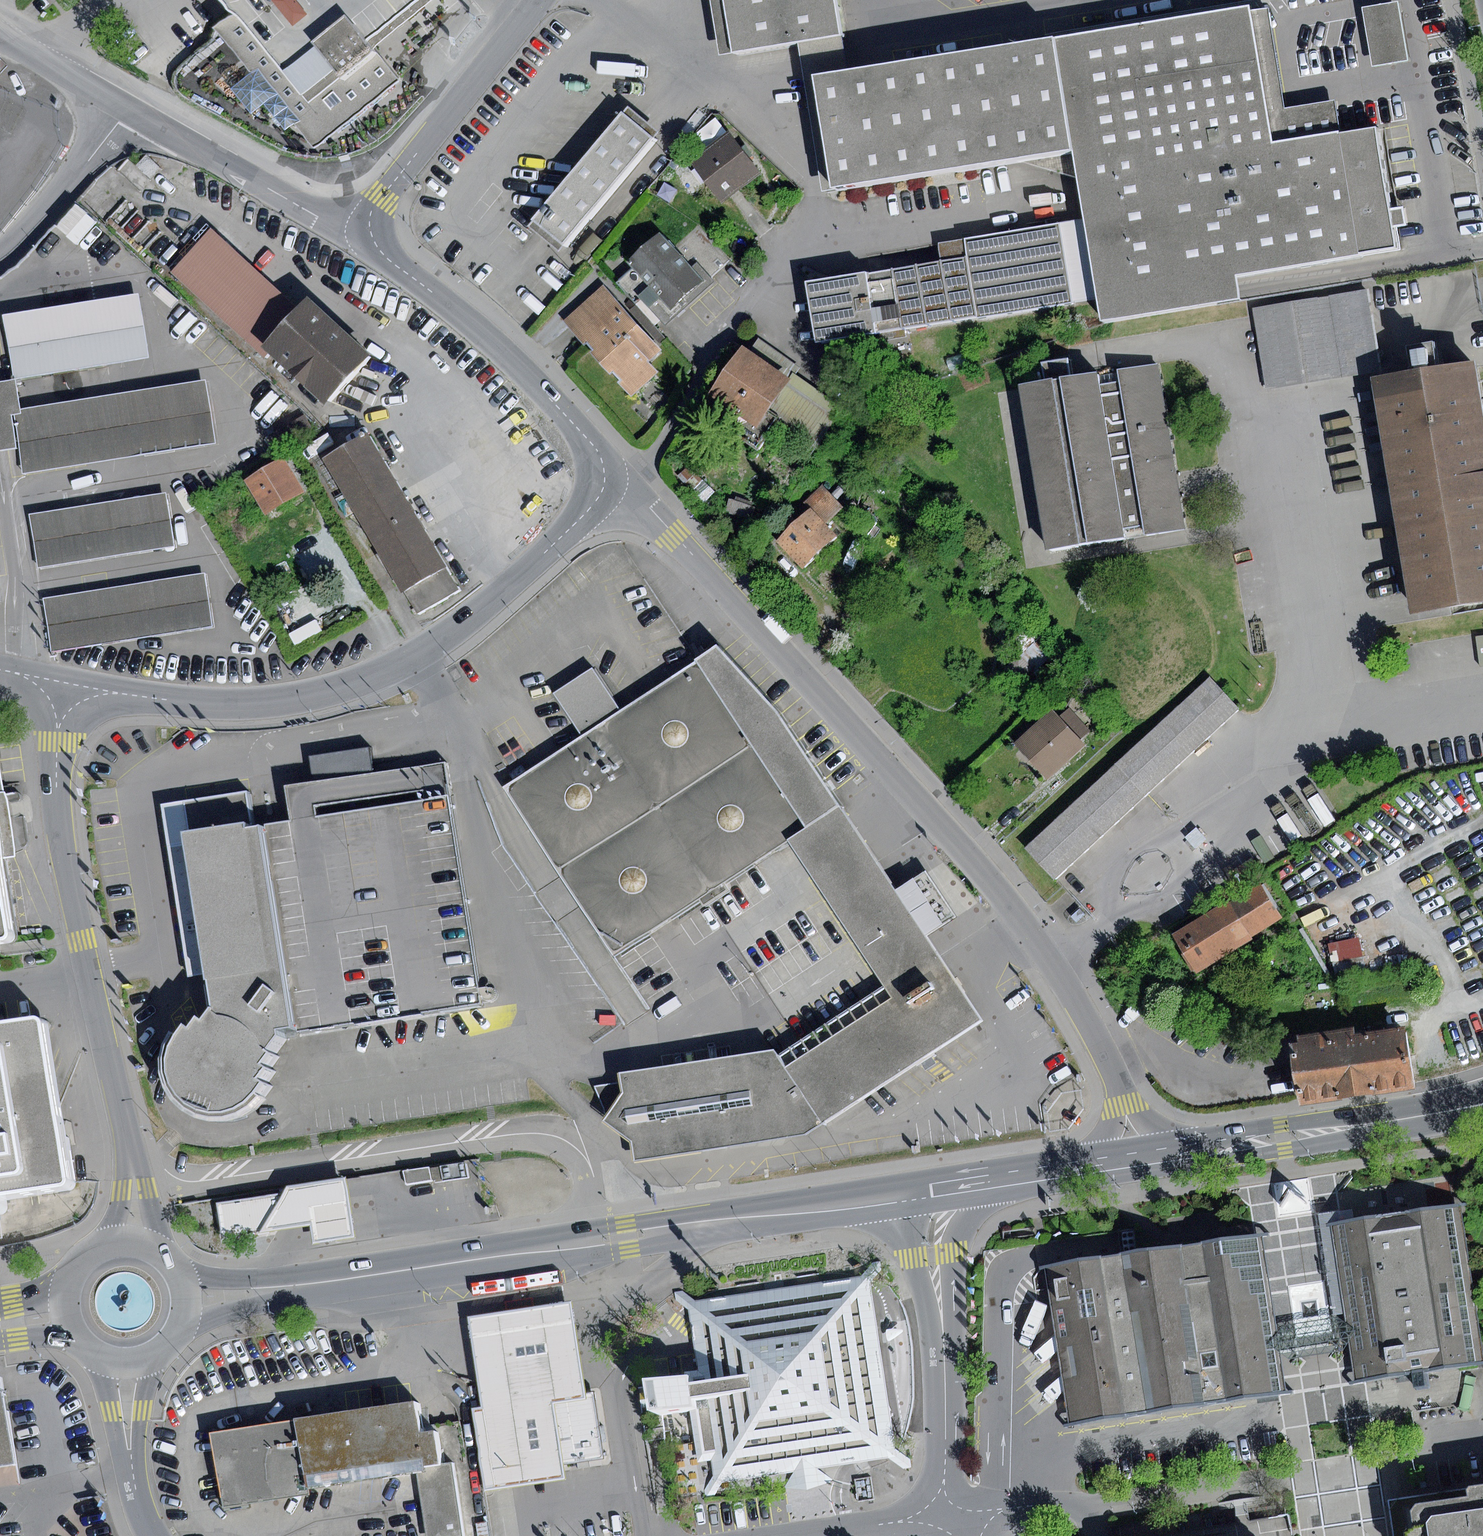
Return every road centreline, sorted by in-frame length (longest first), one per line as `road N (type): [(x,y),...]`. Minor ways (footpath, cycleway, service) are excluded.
road 1 (residential): [(1137,1163),(1106,1055),(1016,917),(625,481)]
road 2 (primary): [(923,1196),(187,1300)]
road 3 (residential): [(625,481),(459,628),(363,679),(314,695),(211,704),(68,683)]
road 4 (residential): [(68,683),(57,788),(88,972),(135,1164),(134,1243)]
road 5 (residential): [(625,481),(505,354),(386,257),(369,226)]
road 6 (primary): [(1482,1103),(1137,1163)]
road 7 (residential): [(923,1196),(942,1317),(944,1486),(955,1516)]
road 8 (residential): [(625,481),(654,454),(804,225)]
road 9 (residential): [(541,0),(381,196),(369,226)]
road 10 (residential): [(369,226),(319,218),(129,109)]
road 11 (primary): [(1137,1163),(923,1196)]
road 12 (unclassified): [(129,109),(0,256)]
road 13 (residential): [(127,1364),(137,1501),(151,1535)]
road 14 (residential): [(129,109),(0,35)]
road 15 (residential): [(810,1535),(955,1516)]
road 16 (residential): [(955,1516),(1089,1506)]

